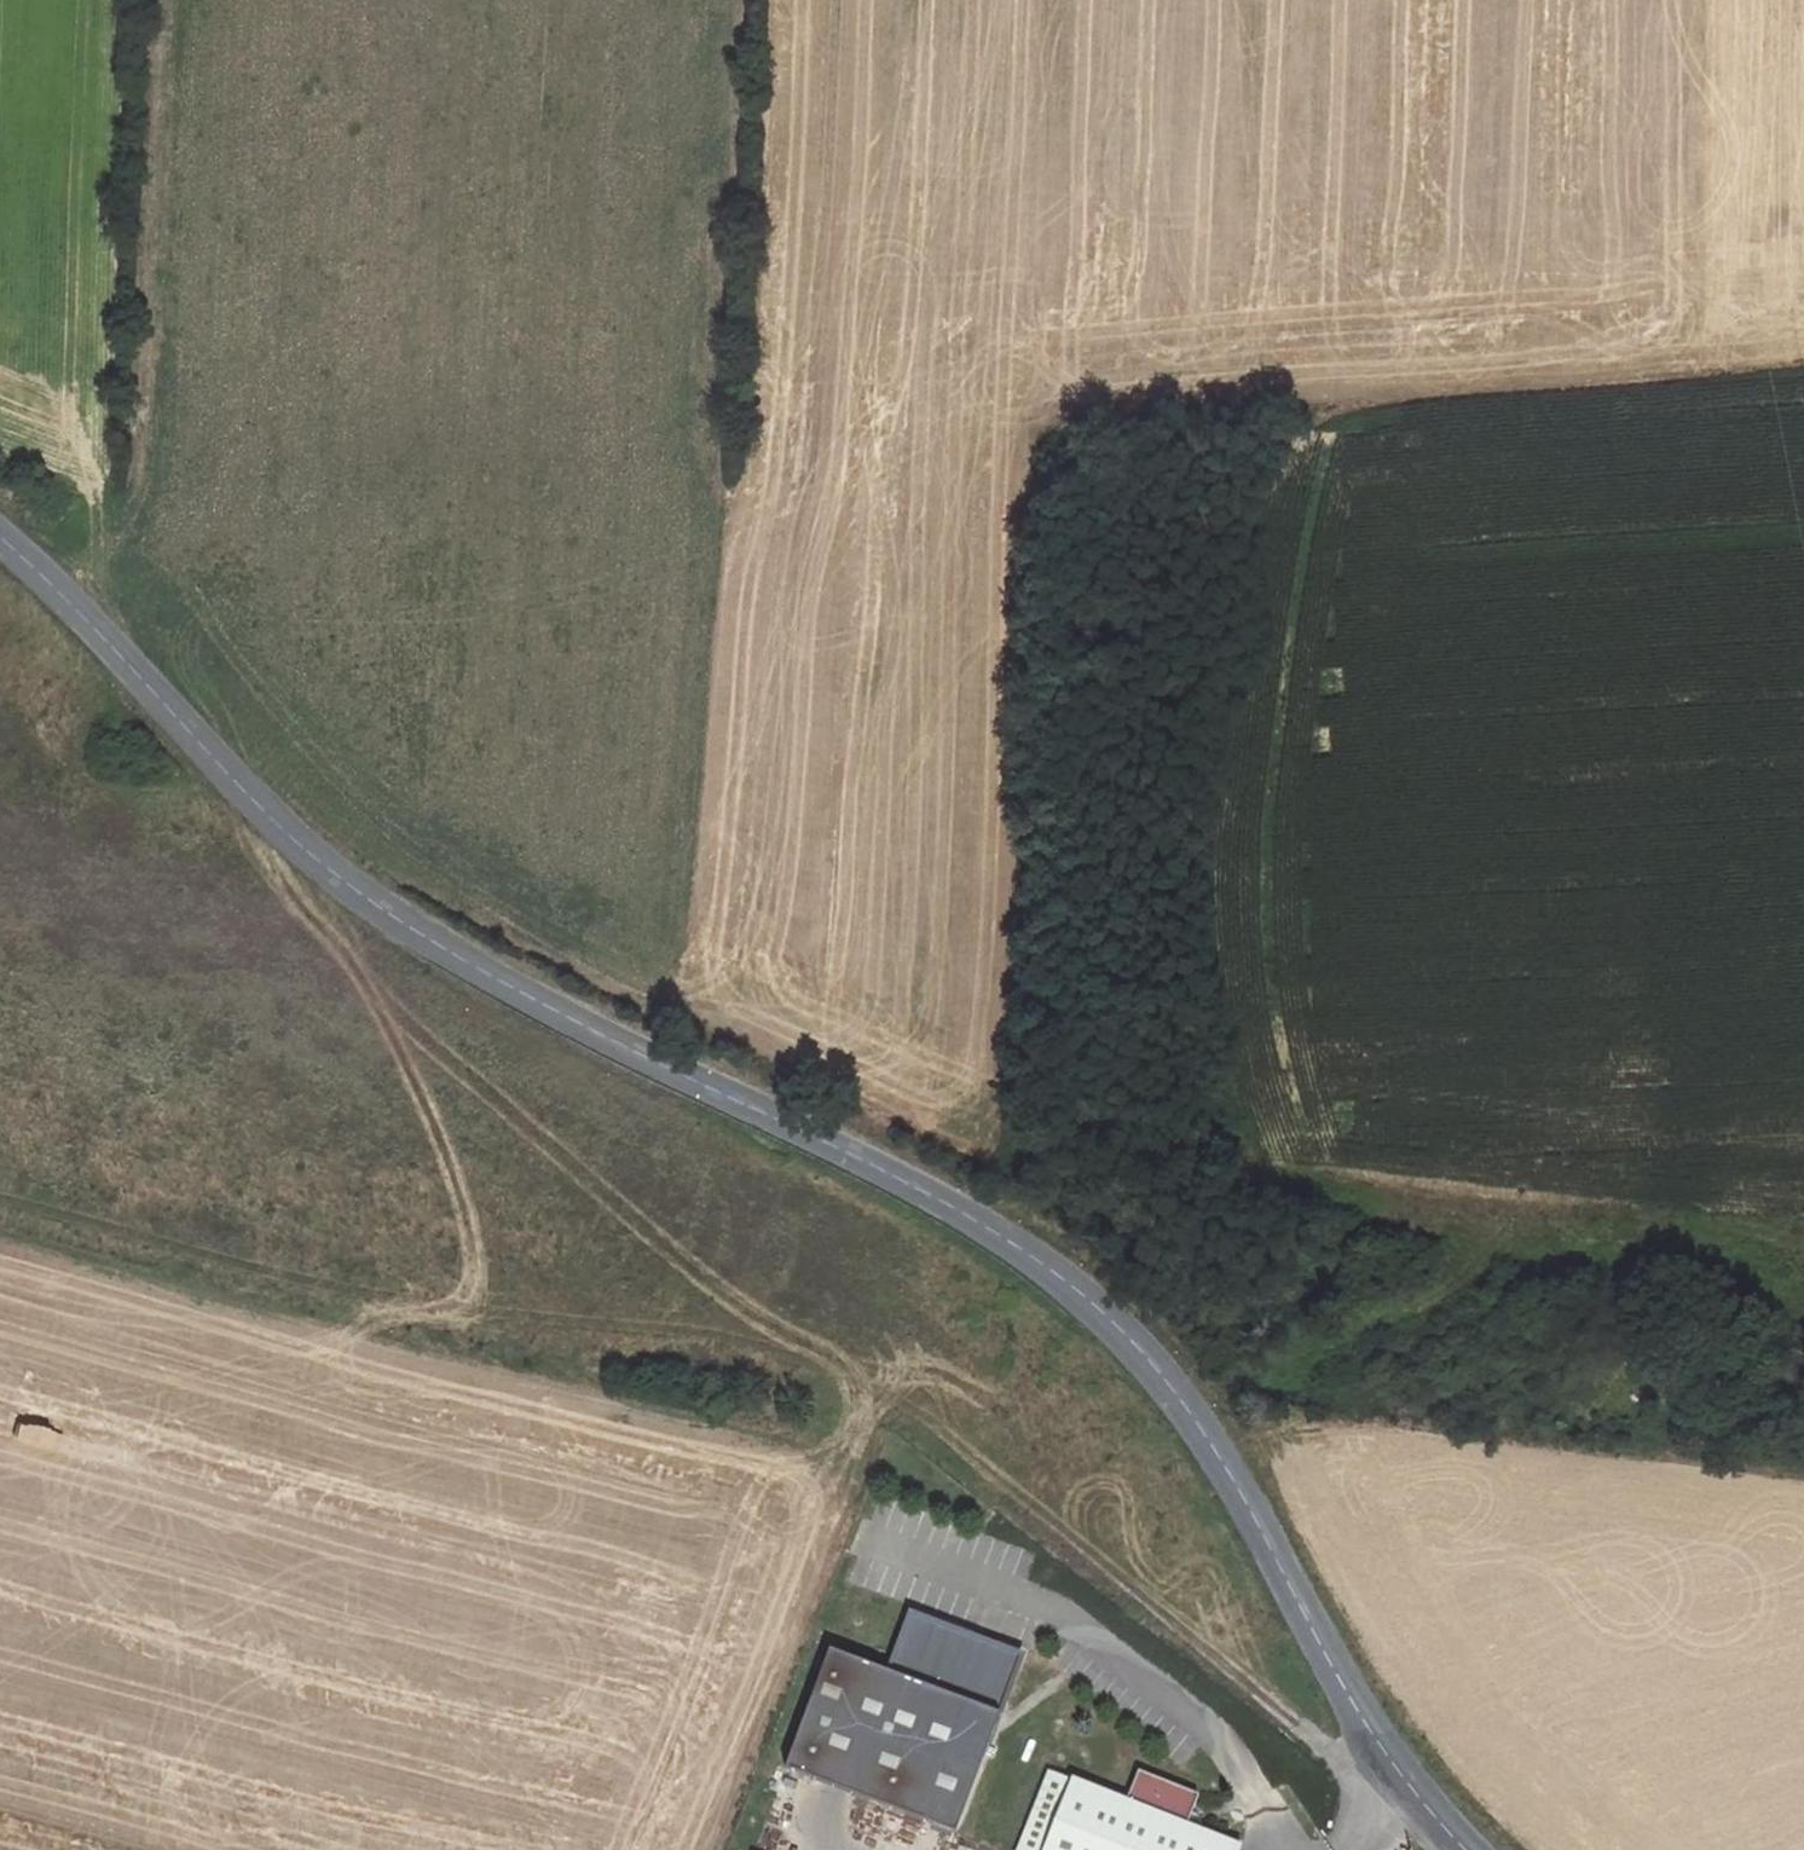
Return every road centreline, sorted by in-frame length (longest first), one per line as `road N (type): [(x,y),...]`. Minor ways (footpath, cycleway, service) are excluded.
road 1 (tertiary): [(1469,1849),(1367,1733),(1181,1398),(1060,1277),(932,1200),(446,952),(340,882),(39,567),(0,536)]

